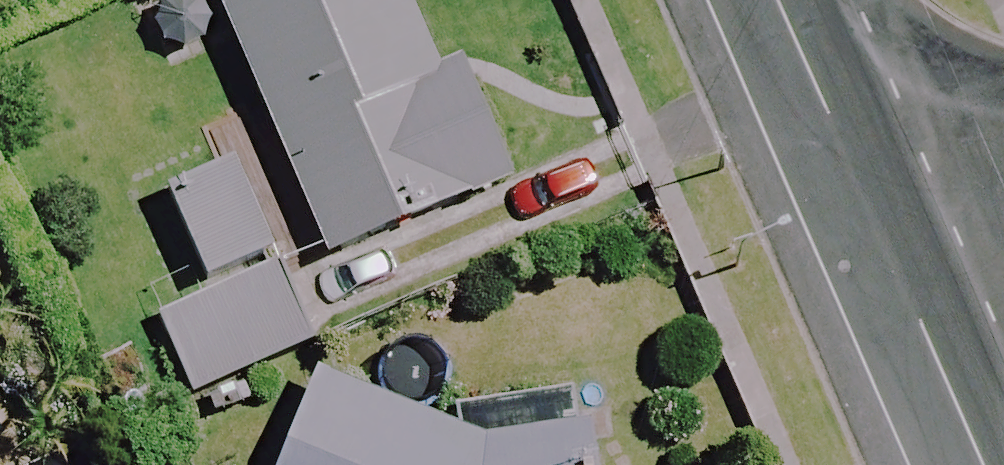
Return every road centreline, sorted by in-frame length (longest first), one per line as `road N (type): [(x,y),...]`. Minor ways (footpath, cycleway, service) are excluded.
road 1 (residential): [(850,174),(977,464)]
road 2 (residential): [(774,0),(850,174)]
road 3 (residential): [(1003,149),(850,174)]

